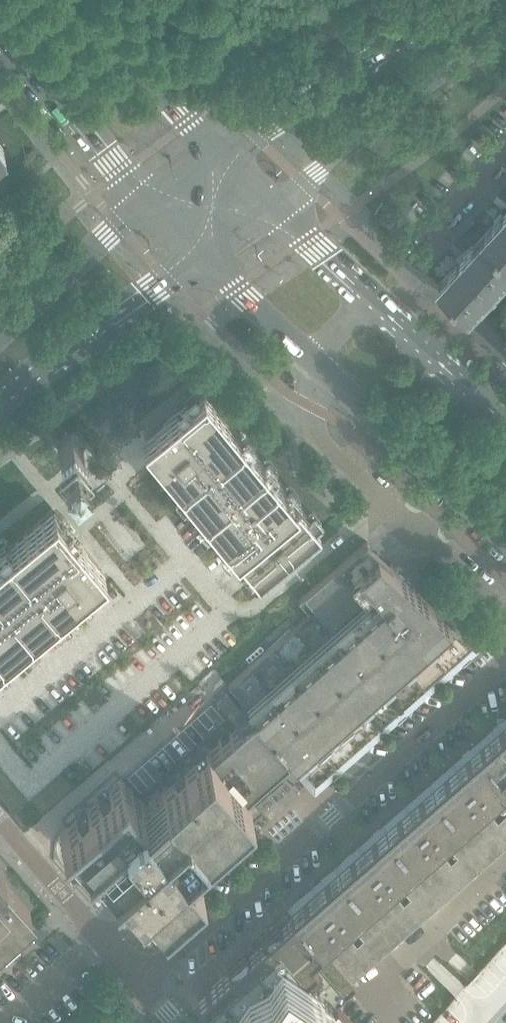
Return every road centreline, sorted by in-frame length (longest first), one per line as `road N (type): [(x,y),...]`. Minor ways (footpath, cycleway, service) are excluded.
road 1 (residential): [(505,663),(145,988)]
road 2 (residential): [(312,357),(317,439),(505,613)]
road 3 (secondary): [(275,200),(505,30)]
road 4 (secondary): [(455,0),(217,149)]
road 5 (tertiary): [(312,357),(505,532)]
road 6 (secondary): [(0,400),(201,254)]
road 7 (tertiary): [(0,21),(145,201)]
road 8 (tertiary): [(217,149),(74,0)]
road 9 (secondary): [(145,201),(0,334)]
road 10 (tertiary): [(505,416),(372,294)]
road 11 (residential): [(106,942),(0,822)]
road 12 (tertiary): [(201,254),(312,357)]
road 13 (tertiary): [(372,294),(275,200)]
road 14 (residential): [(106,942),(11,1022)]

